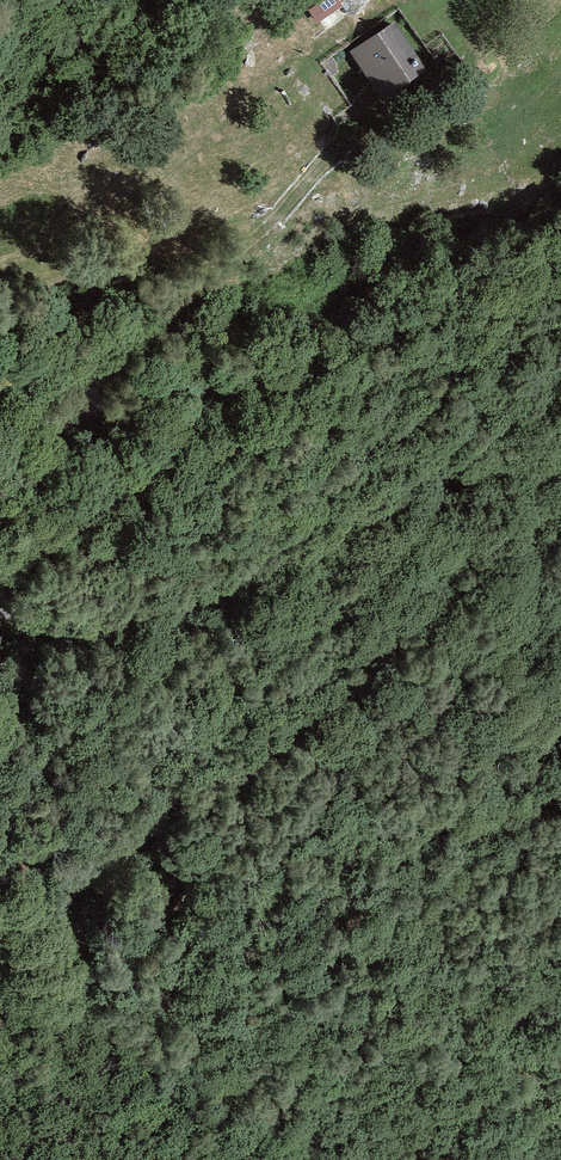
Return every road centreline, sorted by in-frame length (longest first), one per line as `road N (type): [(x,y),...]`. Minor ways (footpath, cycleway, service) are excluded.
road 1 (track): [(350,128),(261,227),(89,382),(79,404),(106,410),(207,380),(215,386),(212,399),(92,510),(0,560)]
road 2 (track): [(0,922),(141,809),(316,698),(472,554),(560,503)]
road 3 (track): [(560,449),(419,475),(205,587),(97,608),(0,608)]

